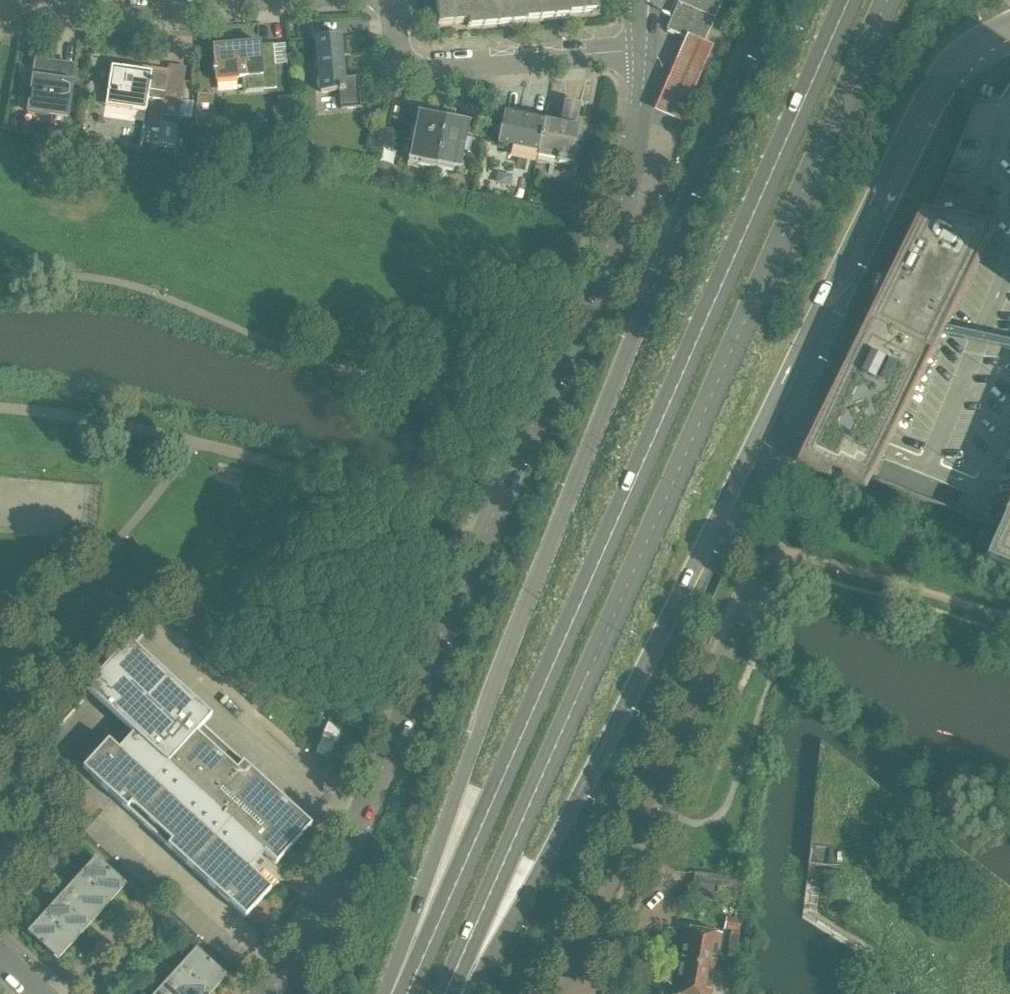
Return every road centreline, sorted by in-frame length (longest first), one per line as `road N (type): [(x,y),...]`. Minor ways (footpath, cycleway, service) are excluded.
road 1 (primary): [(472,993),(944,87),(975,54),(1009,37)]
road 2 (primary): [(850,0),(405,993)]
road 3 (primary): [(446,993),(886,0)]
road 4 (primary): [(765,0),(383,993)]
road 5 (tertiary): [(266,993),(311,926),(542,403),(612,228),(642,111),(648,49)]
road 6 (residential): [(648,49),(418,67),(398,52),(393,0)]
road 7 (residential): [(5,0),(25,19),(264,0)]
road 8 (track): [(877,993),(884,975),(875,957),(820,908),(827,866)]

